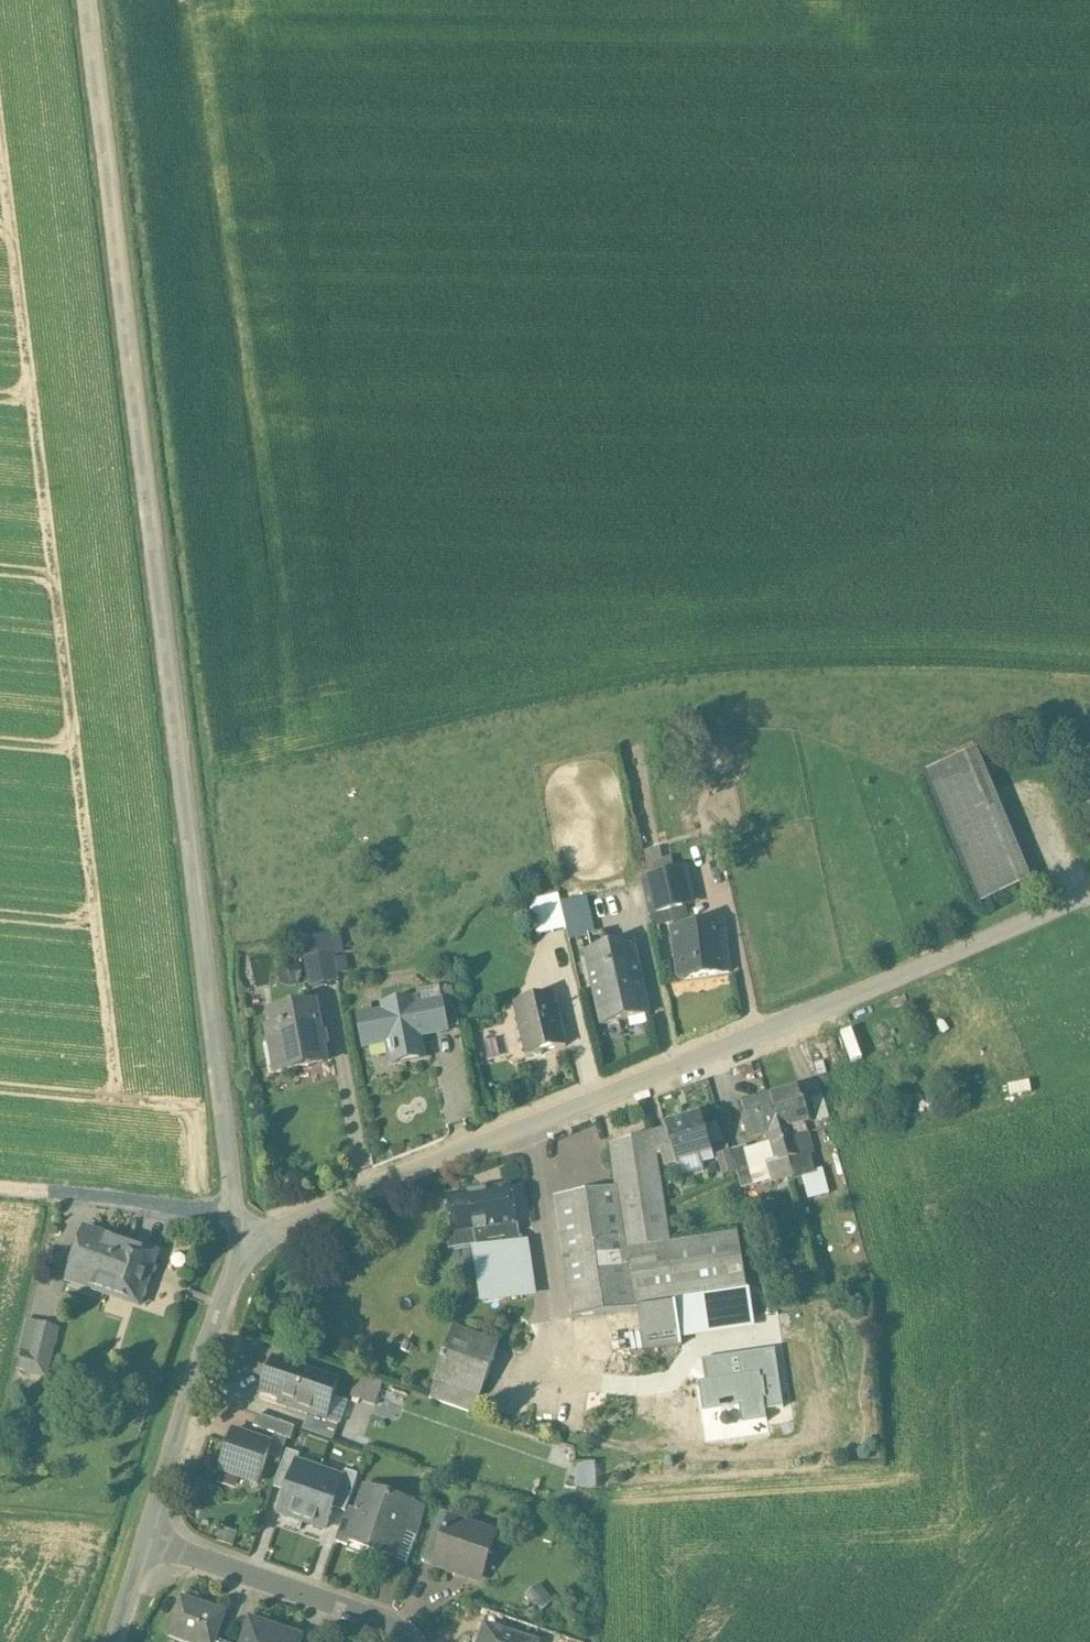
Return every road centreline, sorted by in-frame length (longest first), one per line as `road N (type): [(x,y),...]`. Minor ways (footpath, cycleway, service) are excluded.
road 1 (residential): [(91,0),(245,1251)]
road 2 (residential): [(1089,893),(372,1184),(245,1251)]
road 3 (residential): [(245,1251),(227,1286),(148,1541)]
road 4 (residential): [(148,1541),(390,1625),(403,1641)]
road 5 (track): [(0,1192),(237,1216)]

